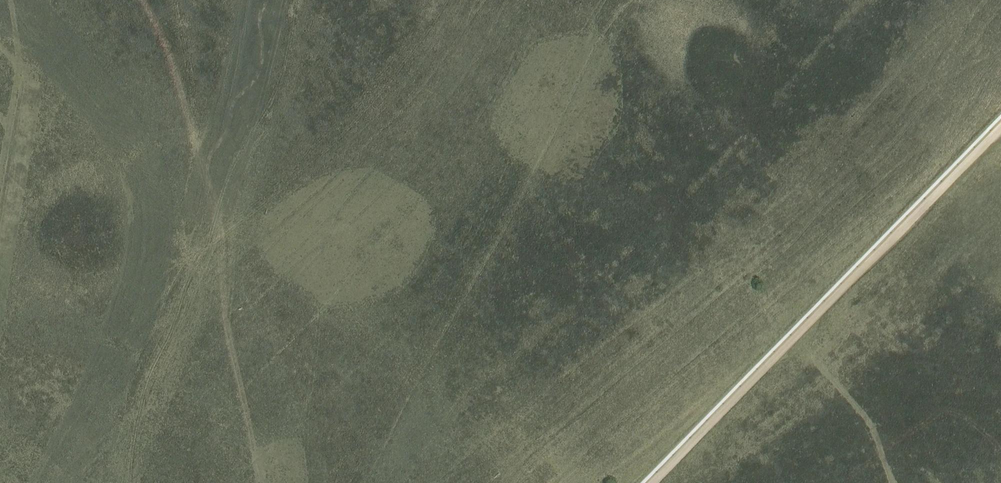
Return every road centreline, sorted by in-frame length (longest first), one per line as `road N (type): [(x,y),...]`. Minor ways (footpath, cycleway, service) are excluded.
road 1 (track): [(652,482),(1000,126)]

